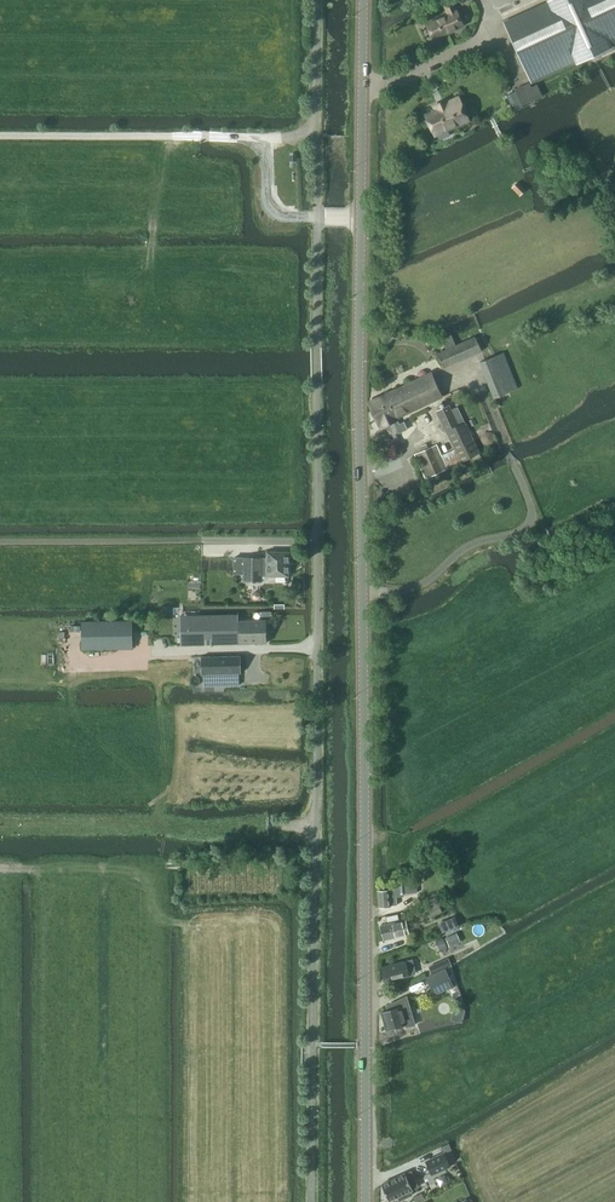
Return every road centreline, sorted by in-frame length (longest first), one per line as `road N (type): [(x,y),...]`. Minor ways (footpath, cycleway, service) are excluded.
road 1 (secondary): [(364,1201),(363,0)]
road 2 (unclassified): [(314,858),(314,0)]
road 3 (track): [(362,594),(414,587),(471,544),(513,535),(531,518),(472,370),(444,382)]
road 4 (track): [(318,541),(0,543)]

